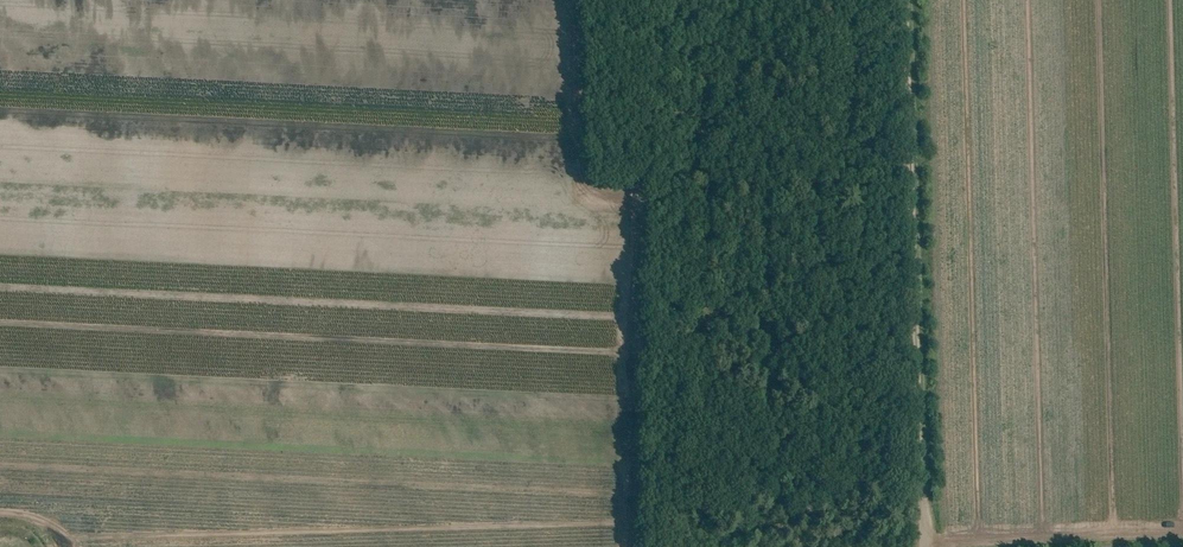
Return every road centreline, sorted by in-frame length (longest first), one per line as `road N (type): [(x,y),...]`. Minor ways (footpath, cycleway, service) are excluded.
road 1 (track): [(922,546),(904,0)]

